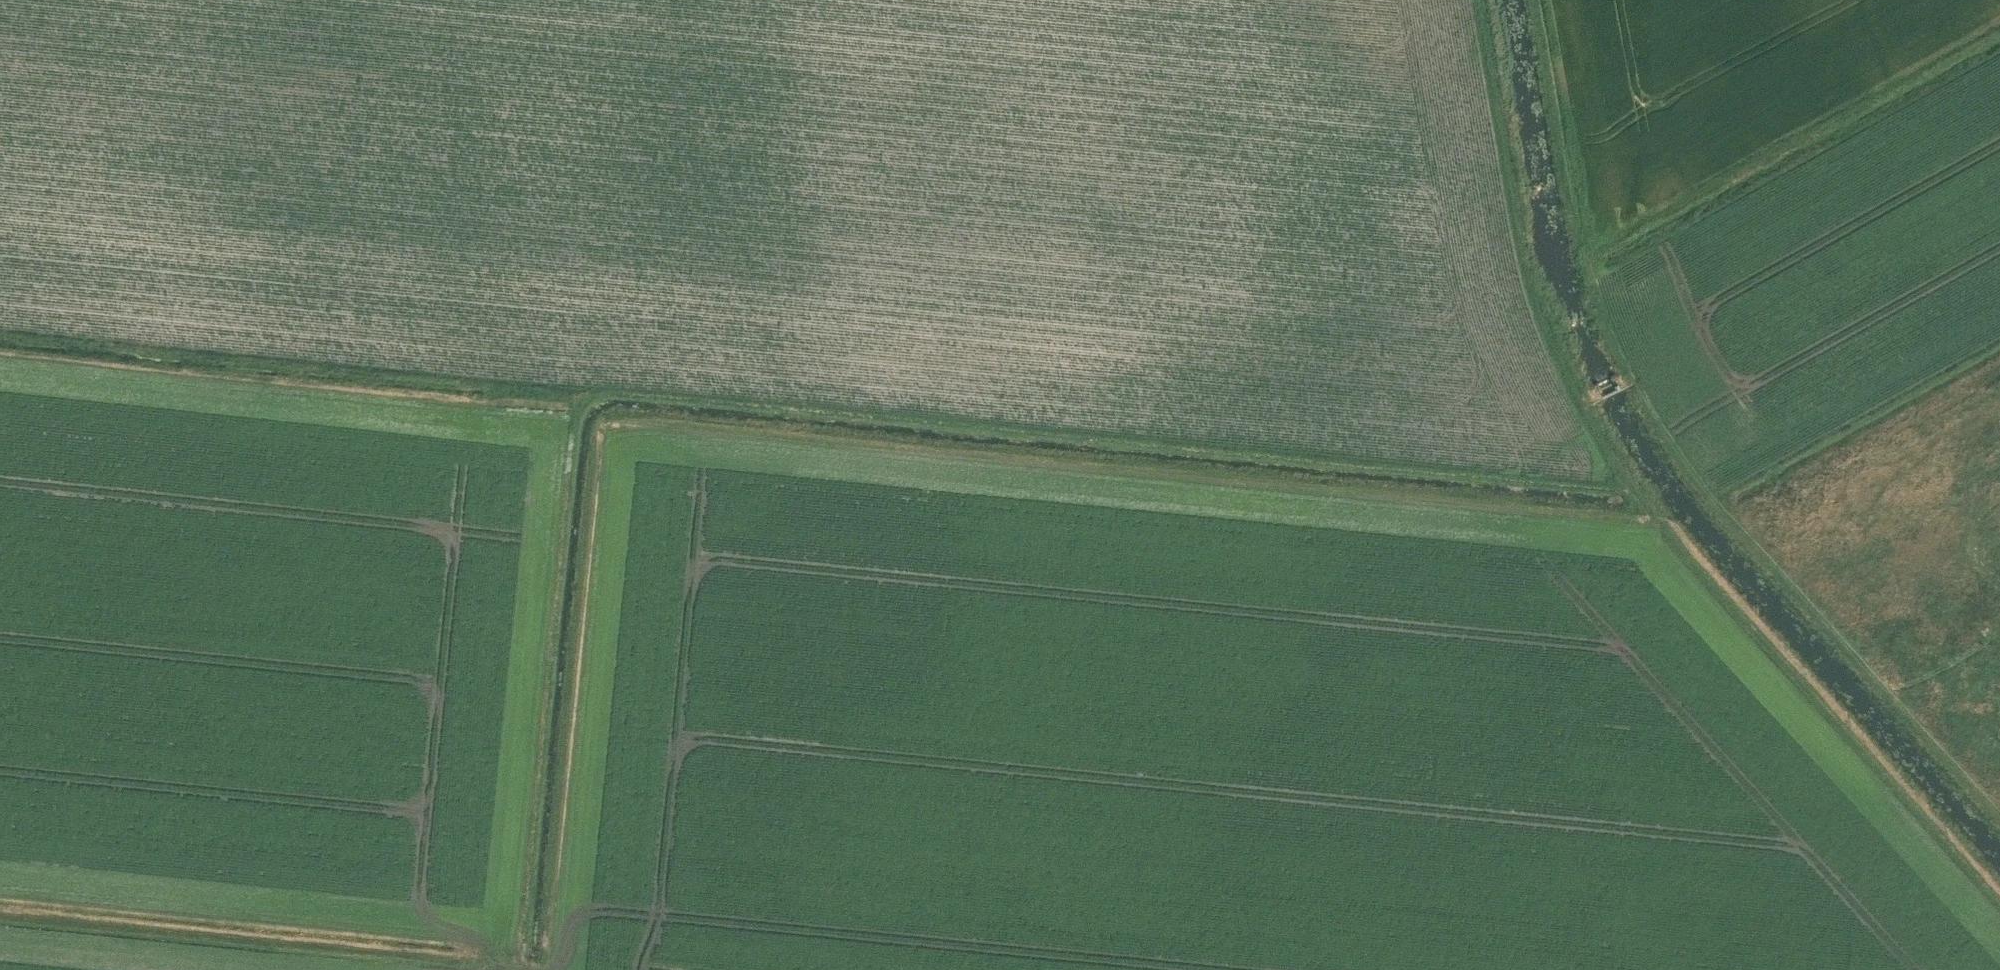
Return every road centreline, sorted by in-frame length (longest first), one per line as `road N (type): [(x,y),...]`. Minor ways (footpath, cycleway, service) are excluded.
road 1 (track): [(1490,0),(1540,275),(1612,456),(1999,897)]

